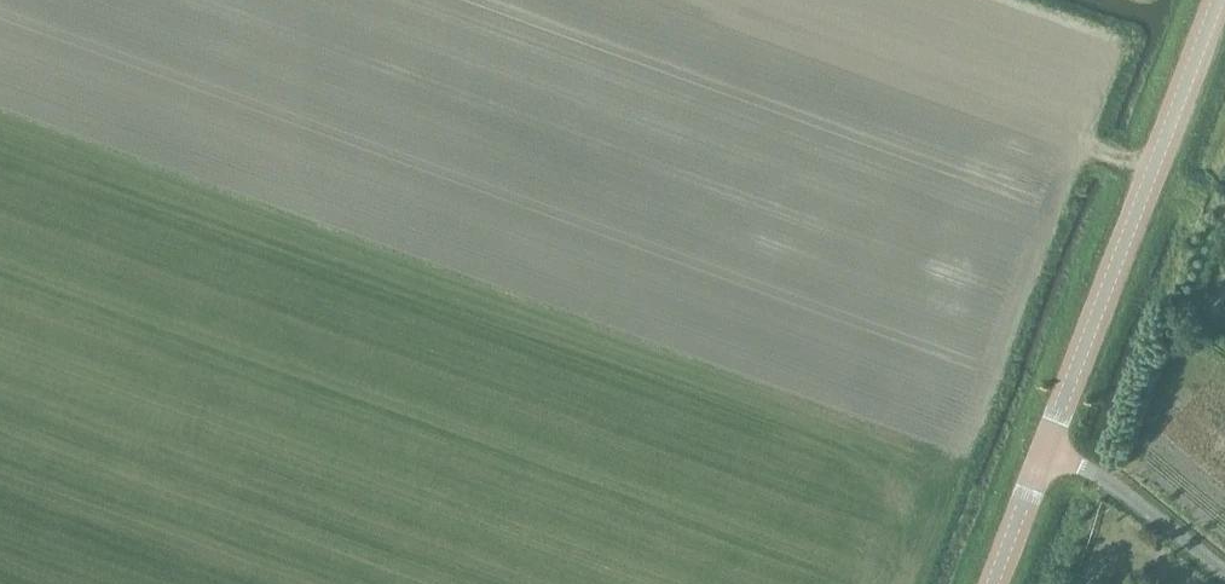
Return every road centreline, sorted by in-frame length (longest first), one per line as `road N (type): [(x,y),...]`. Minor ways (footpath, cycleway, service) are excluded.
road 1 (unclassified): [(1045,454),(1218,0)]
road 2 (residential): [(1224,574),(1099,474),(1045,454)]
road 3 (unclassified): [(995,583),(1045,454)]

